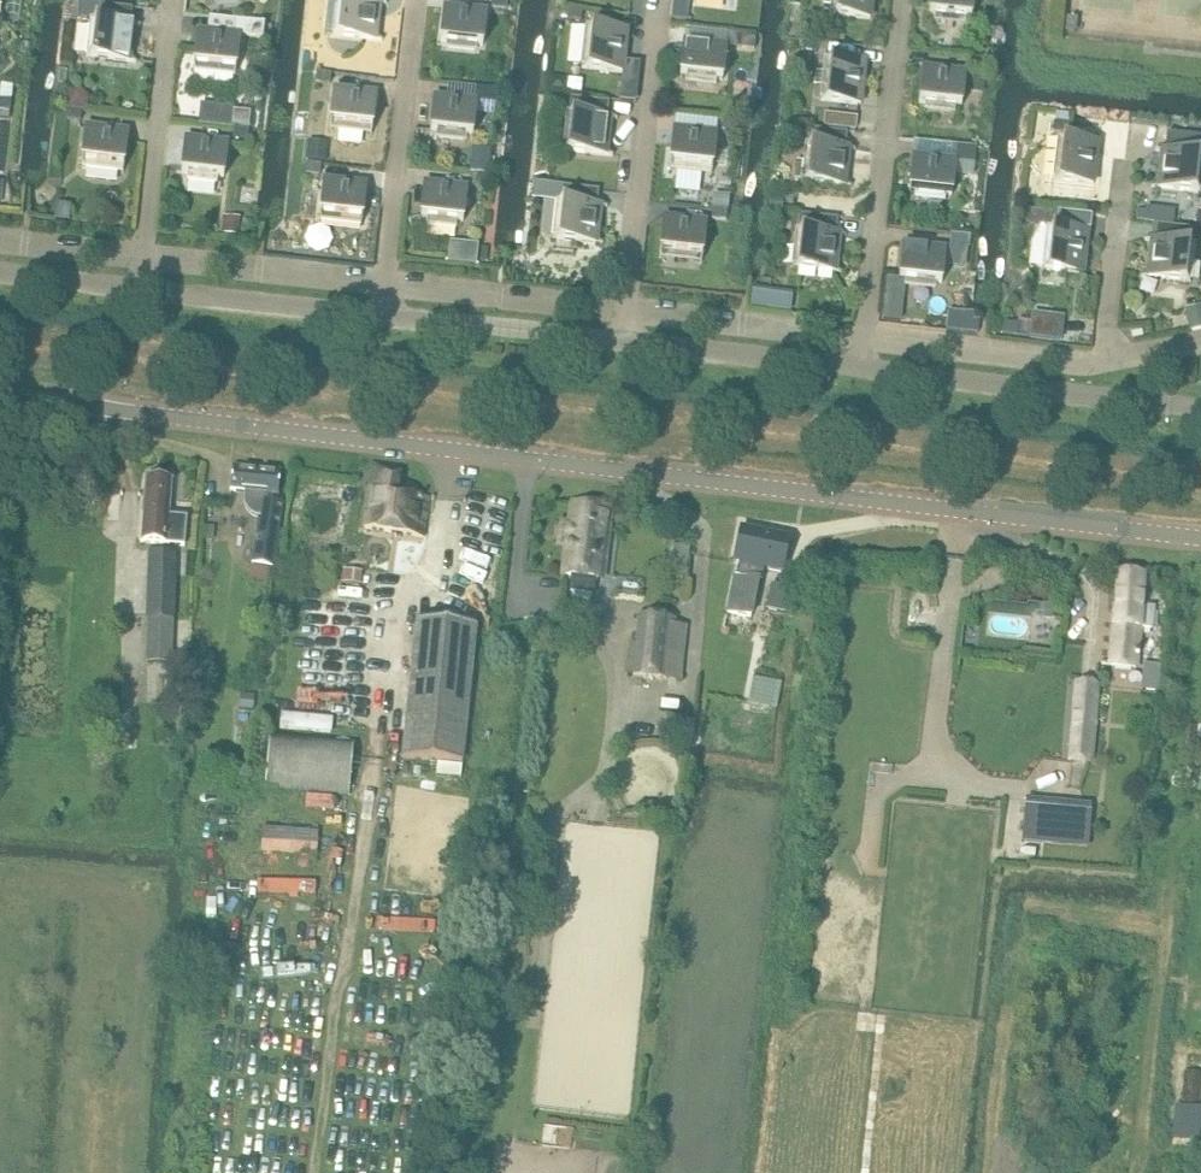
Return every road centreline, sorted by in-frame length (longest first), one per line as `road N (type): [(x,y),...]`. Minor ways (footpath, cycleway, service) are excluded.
road 1 (tertiary): [(1200,538),(0,394)]
road 2 (residential): [(1200,408),(0,271)]

